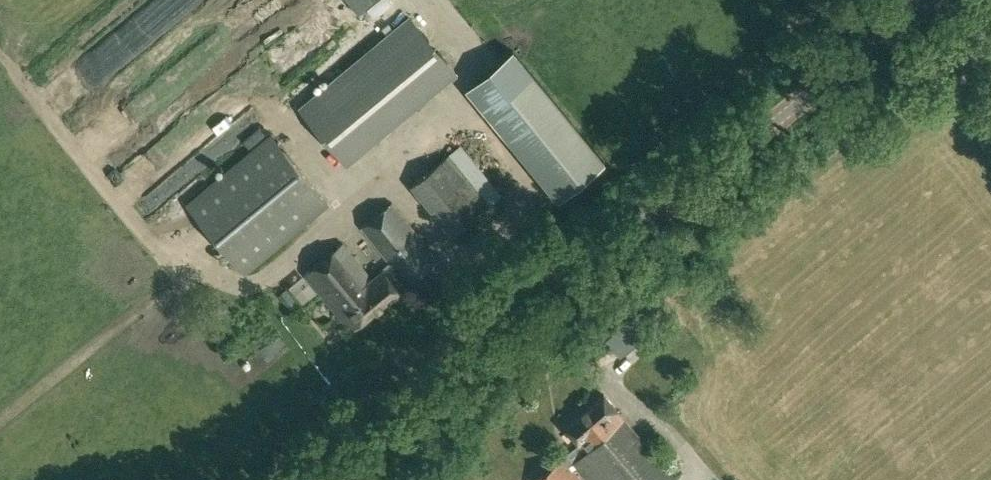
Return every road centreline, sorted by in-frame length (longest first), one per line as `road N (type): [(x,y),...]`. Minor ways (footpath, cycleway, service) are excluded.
road 1 (tertiary): [(336,479),(926,0)]

